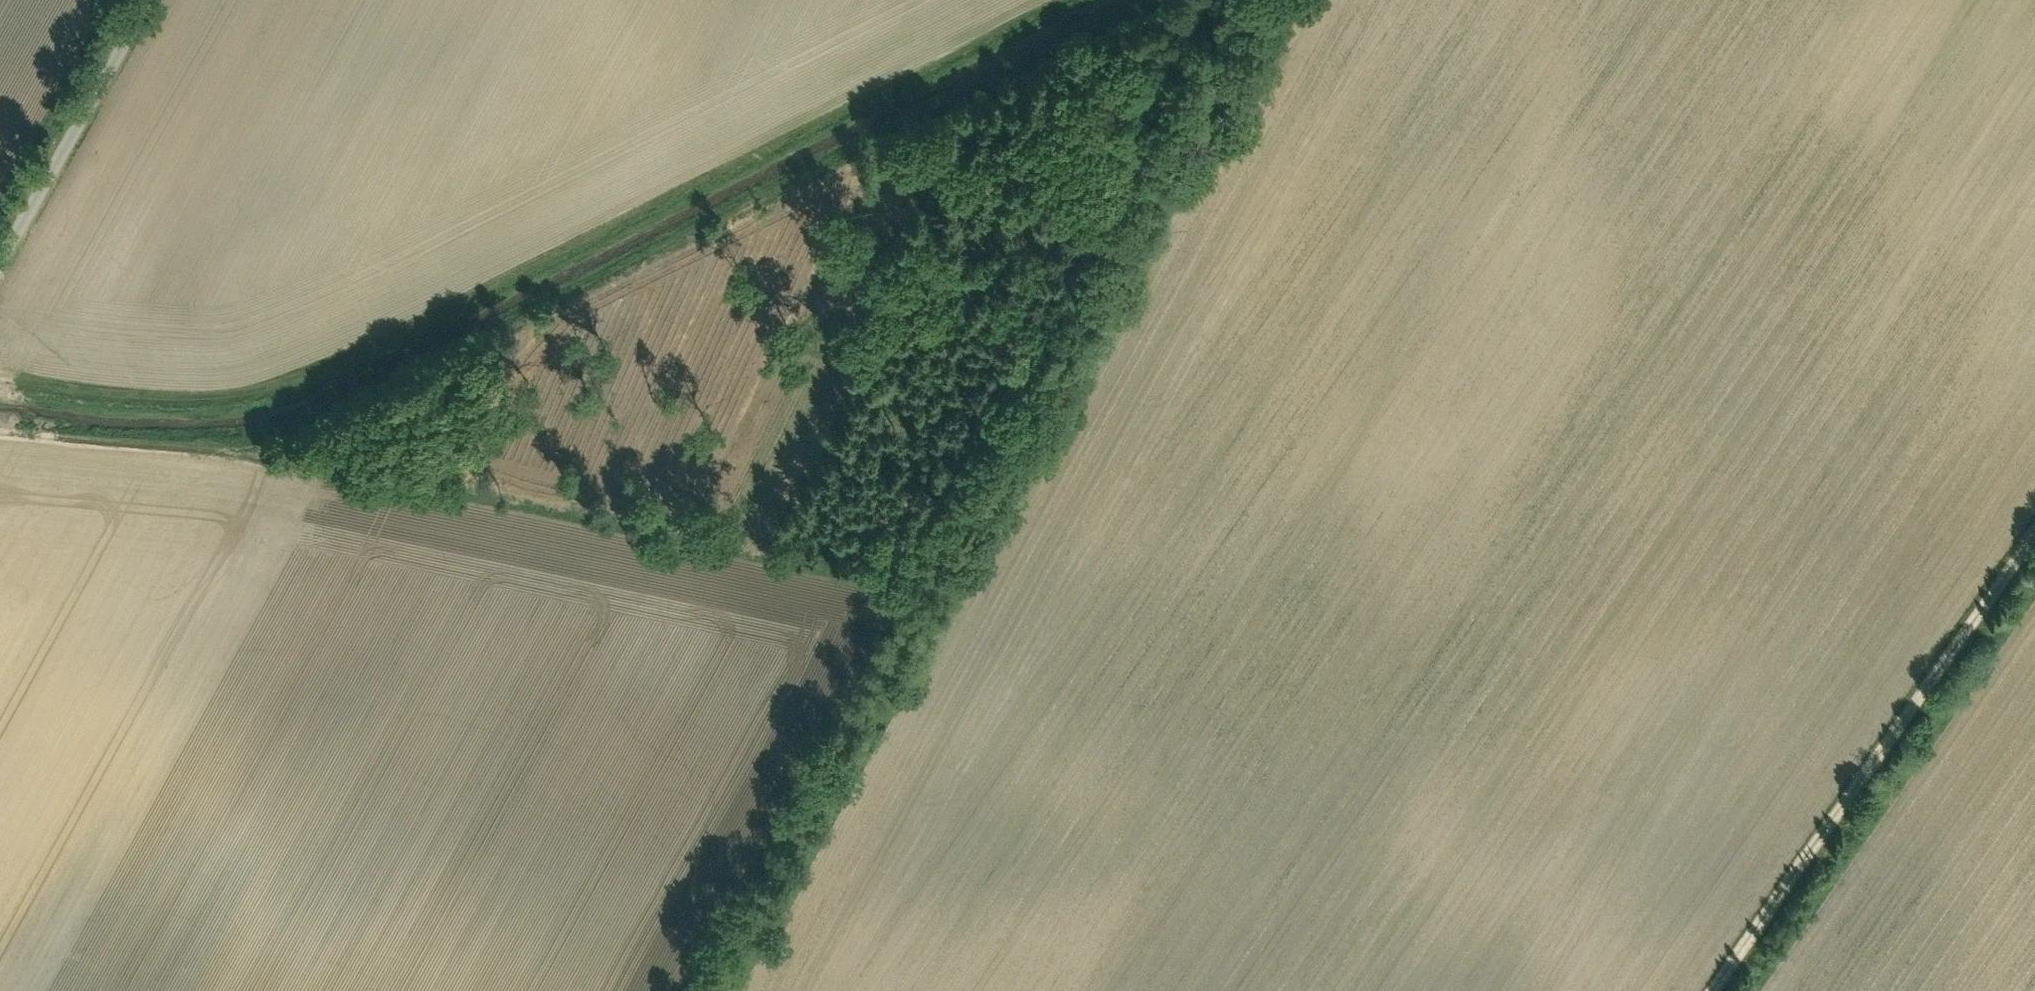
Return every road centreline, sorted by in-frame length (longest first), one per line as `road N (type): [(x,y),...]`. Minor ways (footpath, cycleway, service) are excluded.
road 1 (track): [(1716,990),(2034,534)]
road 2 (track): [(151,0),(0,268)]

